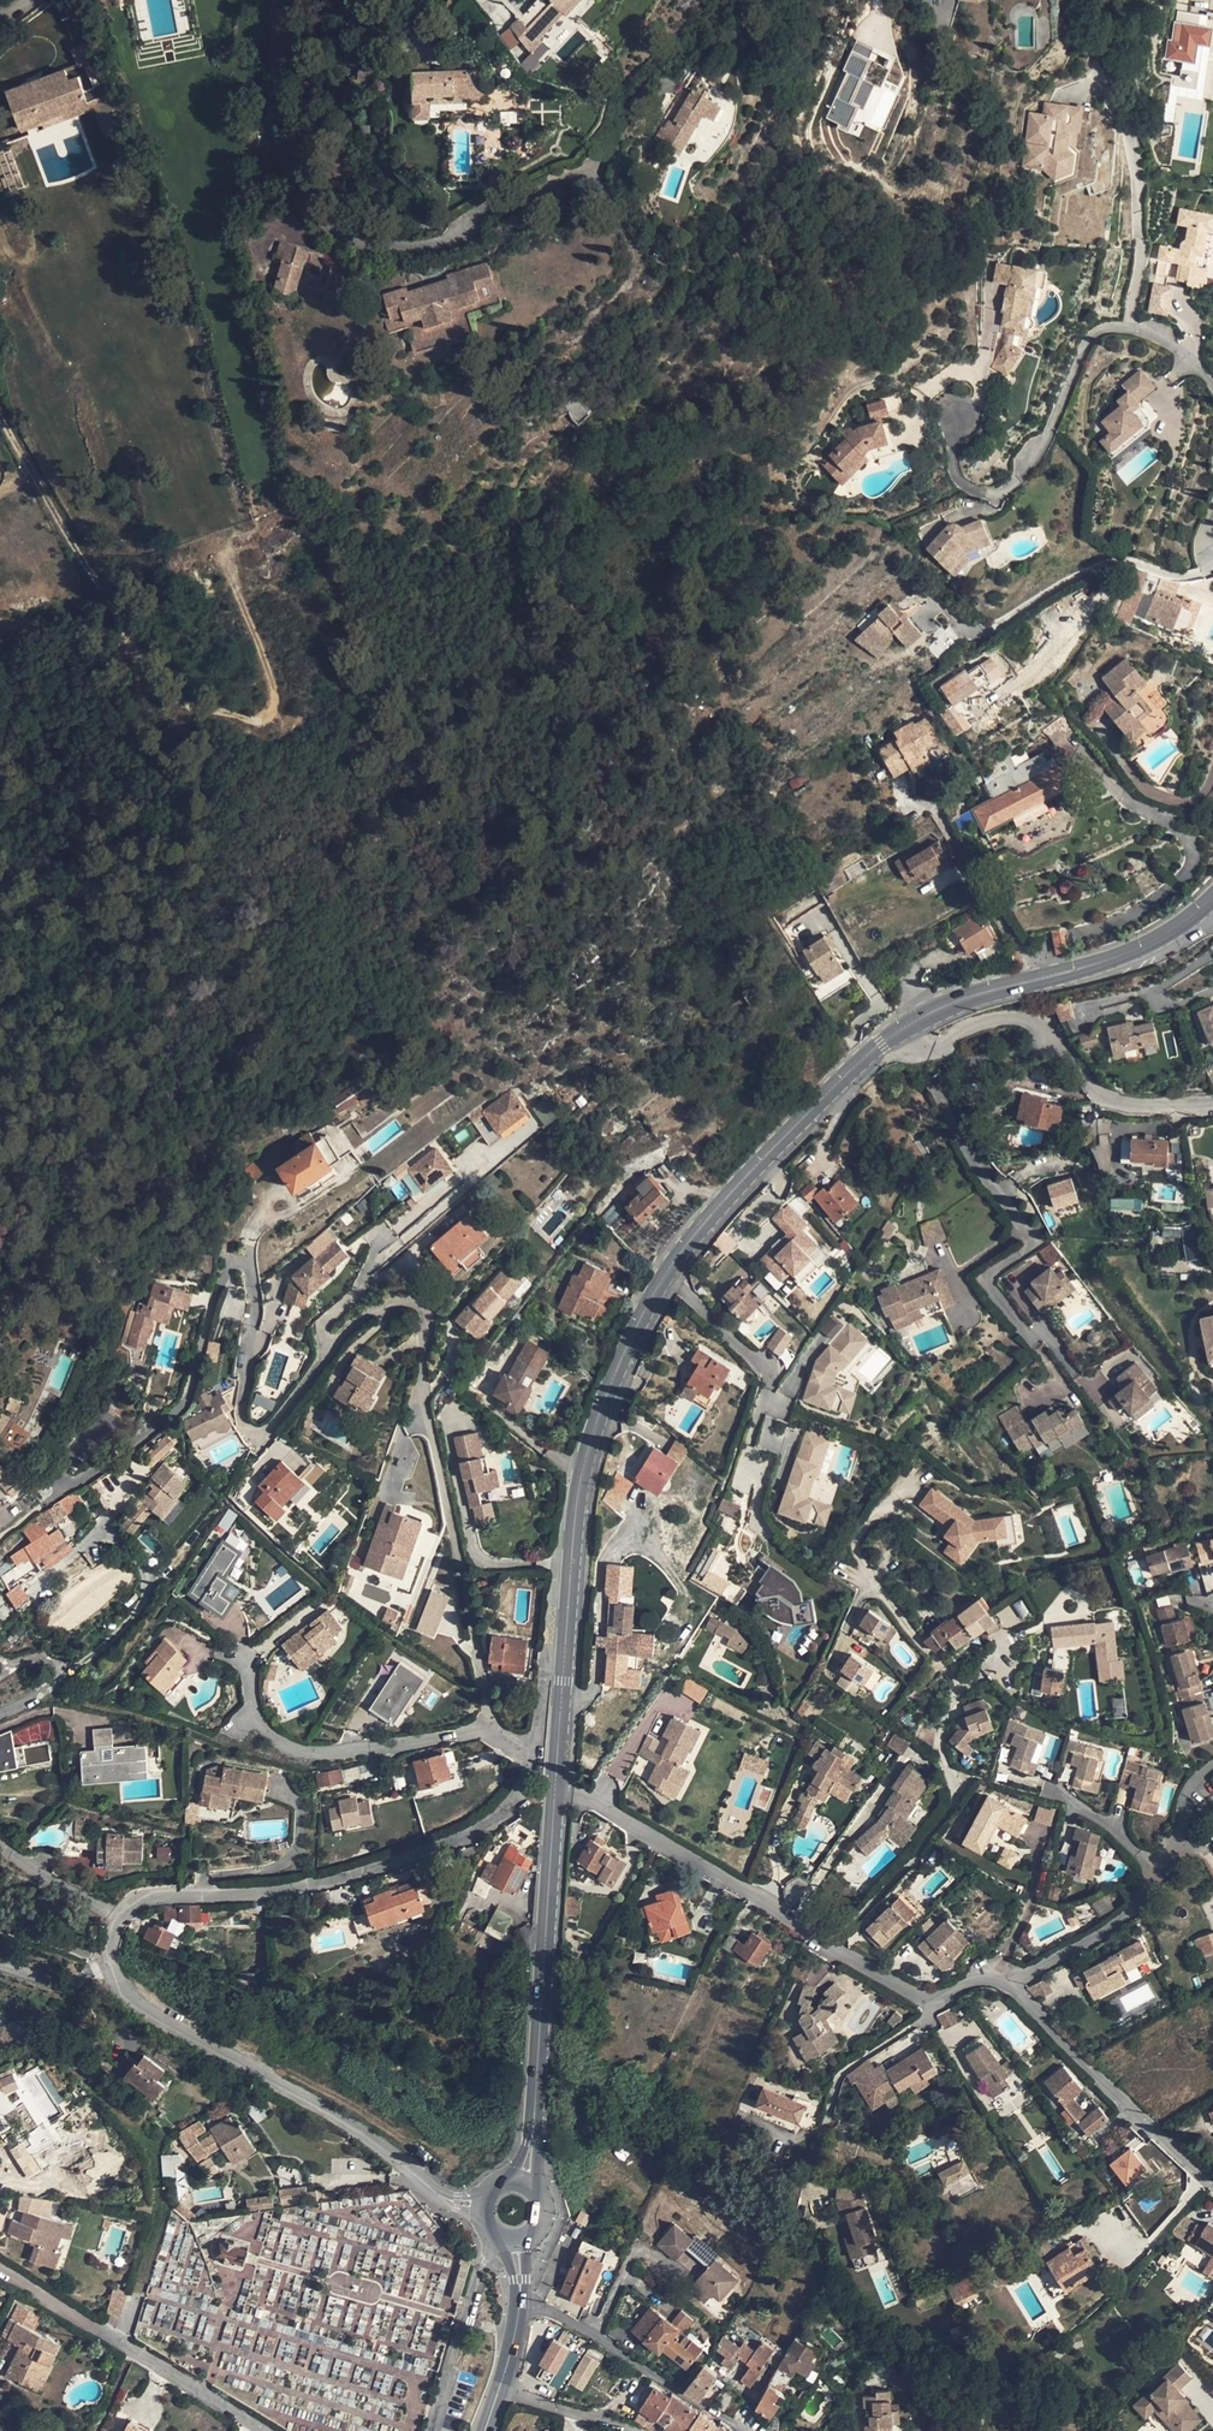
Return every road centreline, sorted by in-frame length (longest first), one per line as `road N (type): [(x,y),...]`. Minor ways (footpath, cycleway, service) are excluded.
road 1 (residential): [(442,2199),(370,2139),(148,2006),(121,1985),(109,1947),(116,1916),(131,1903),(302,1887),(473,1835),(521,1791),(535,1744)]
road 2 (residential): [(248,1247),(255,1314),(242,1409),(246,1427),(260,1434),(275,1428),(336,1338),(372,1310),(414,1296),(426,1305),(419,1391),(490,1730)]
road 3 (secondary): [(564,1654),(580,1483),(639,1320),(704,1221),(897,1031)]
road 4 (residential): [(850,1954),(859,1924),(932,1846),(956,1802),(945,1718),(961,1690),(875,1587)]
road 5 (residential): [(1212,386),(1152,333),(1102,329),(1084,348),(1053,422),(1000,495),(968,490),(953,468),(956,417)]
road 6 (residential): [(897,1031),(929,1052),(983,1021),(1032,1019),(1115,1099),(1212,1105)]
road 7 (secondary): [(532,2142),(555,1788)]
road 8 (secondary): [(897,1031),(969,996),(1141,948),(1212,900)]
road 9 (residential): [(555,1788),(717,1867),(850,1954)]
road 10 (residential): [(0,2267),(269,2430)]
road 11 (residential): [(490,1730),(333,1752),(285,1747),(255,1719),(248,1664)]
road 12 (residential): [(1001,1978),(1212,2191)]
road 13 (residential): [(1001,1978),(1076,1946),(1138,1903),(1159,1870)]
road 14 (residential): [(675,2387),(546,2310),(519,2304)]
road 15 (residential): [(850,1954),(928,1995),(981,1975),(1001,1978)]
road 16 (secondary): [(555,1788),(564,1654)]
road 17 (secondary): [(485,2430),(519,2304)]
road 18 (residential): [(1159,1870),(1123,1832),(1062,1793)]
road 19 (residential): [(1159,1870),(1179,1835),(1192,1786),(1212,1766)]

